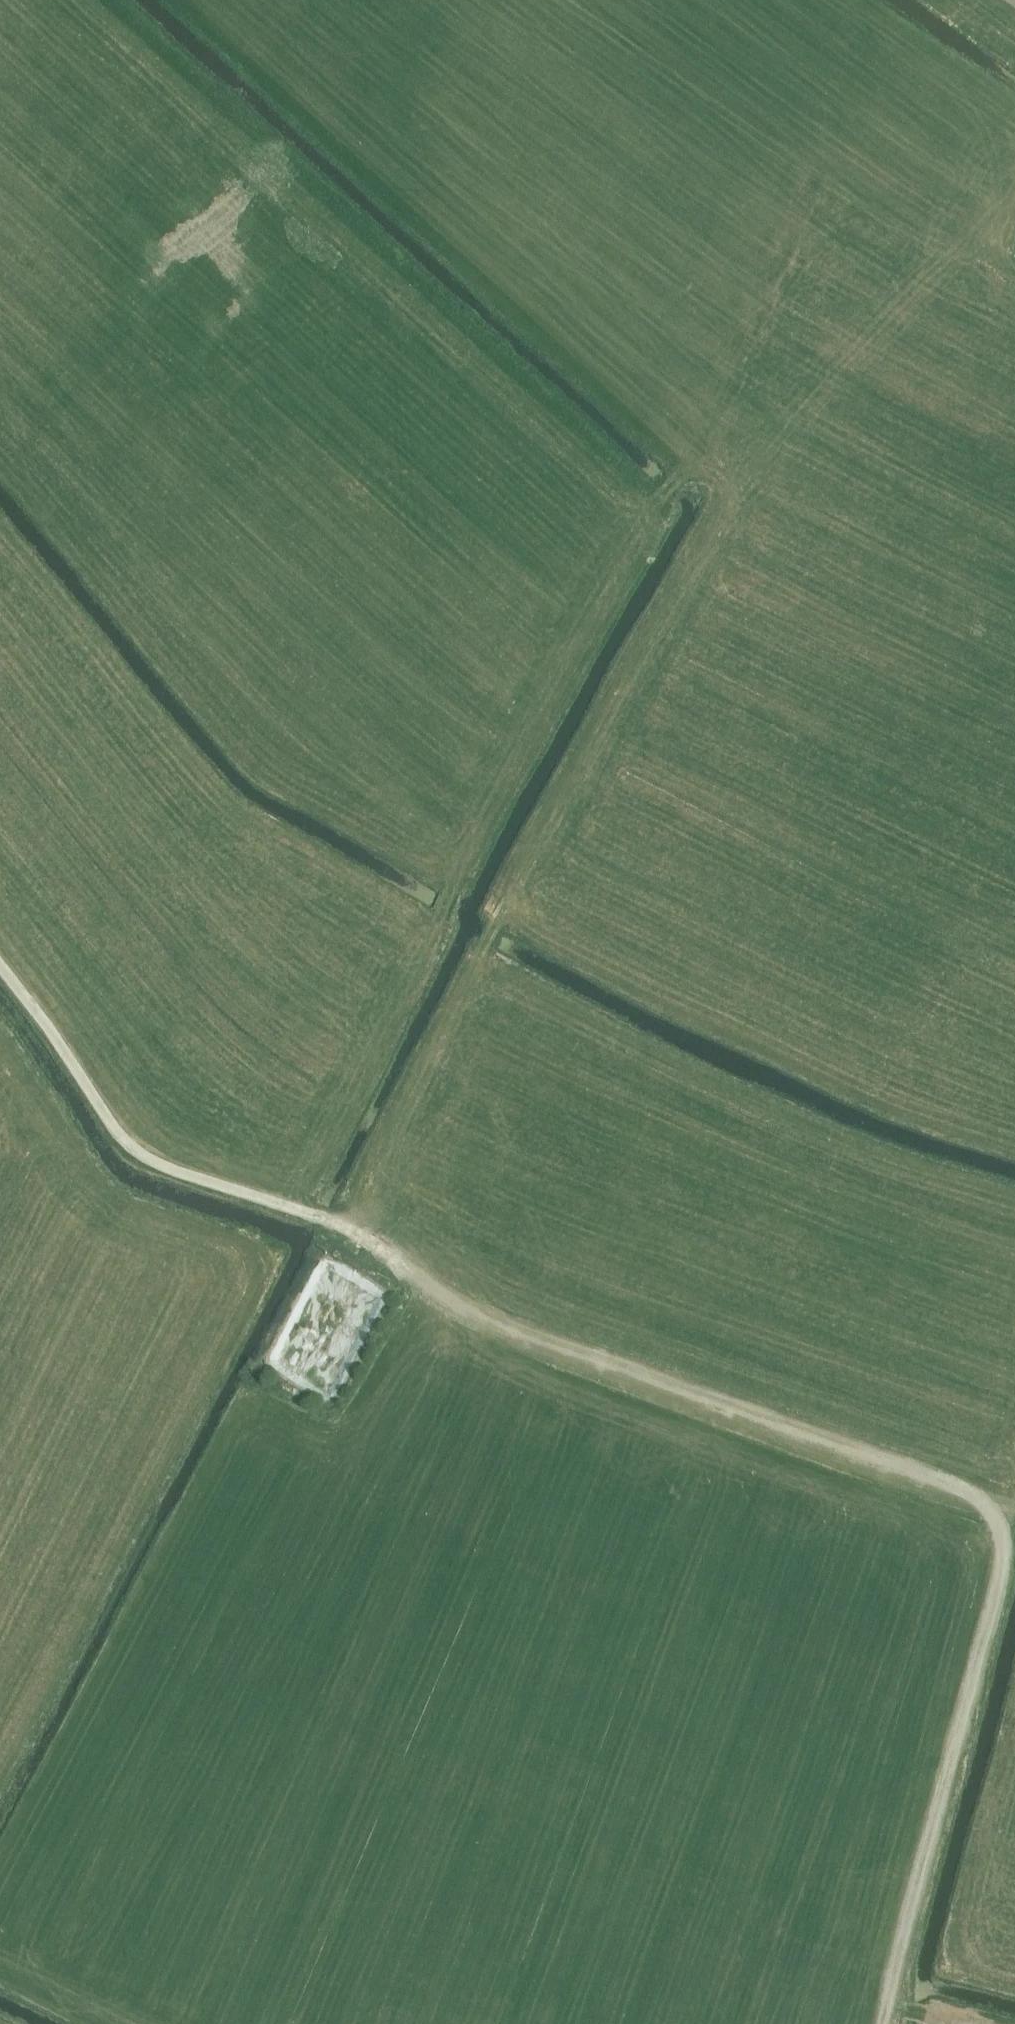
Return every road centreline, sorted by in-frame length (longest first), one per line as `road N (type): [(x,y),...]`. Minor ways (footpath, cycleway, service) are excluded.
road 1 (track): [(881,2023),(1000,1581),(1001,1530),(983,1501),(494,1319),(338,1224),(156,1163),(121,1137),(0,964)]

